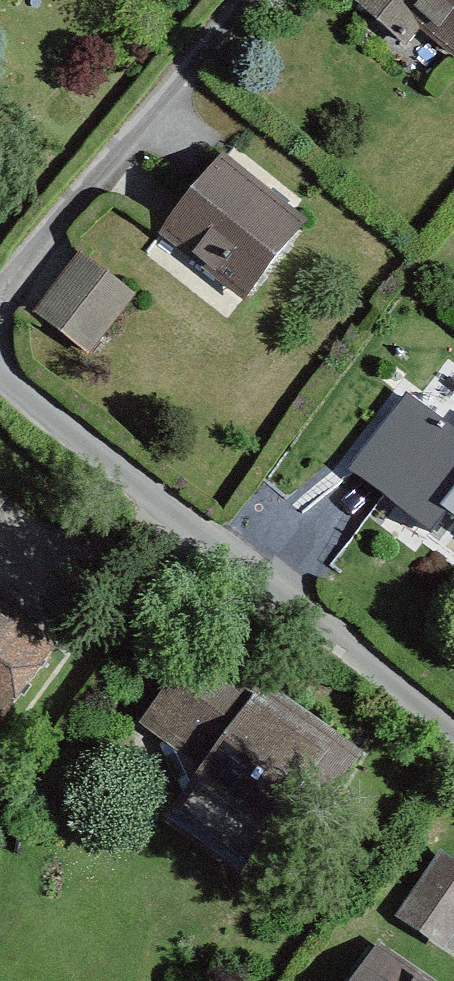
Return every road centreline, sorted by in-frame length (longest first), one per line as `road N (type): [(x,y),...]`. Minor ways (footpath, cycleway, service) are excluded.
road 1 (residential): [(453,734),(0,378)]

